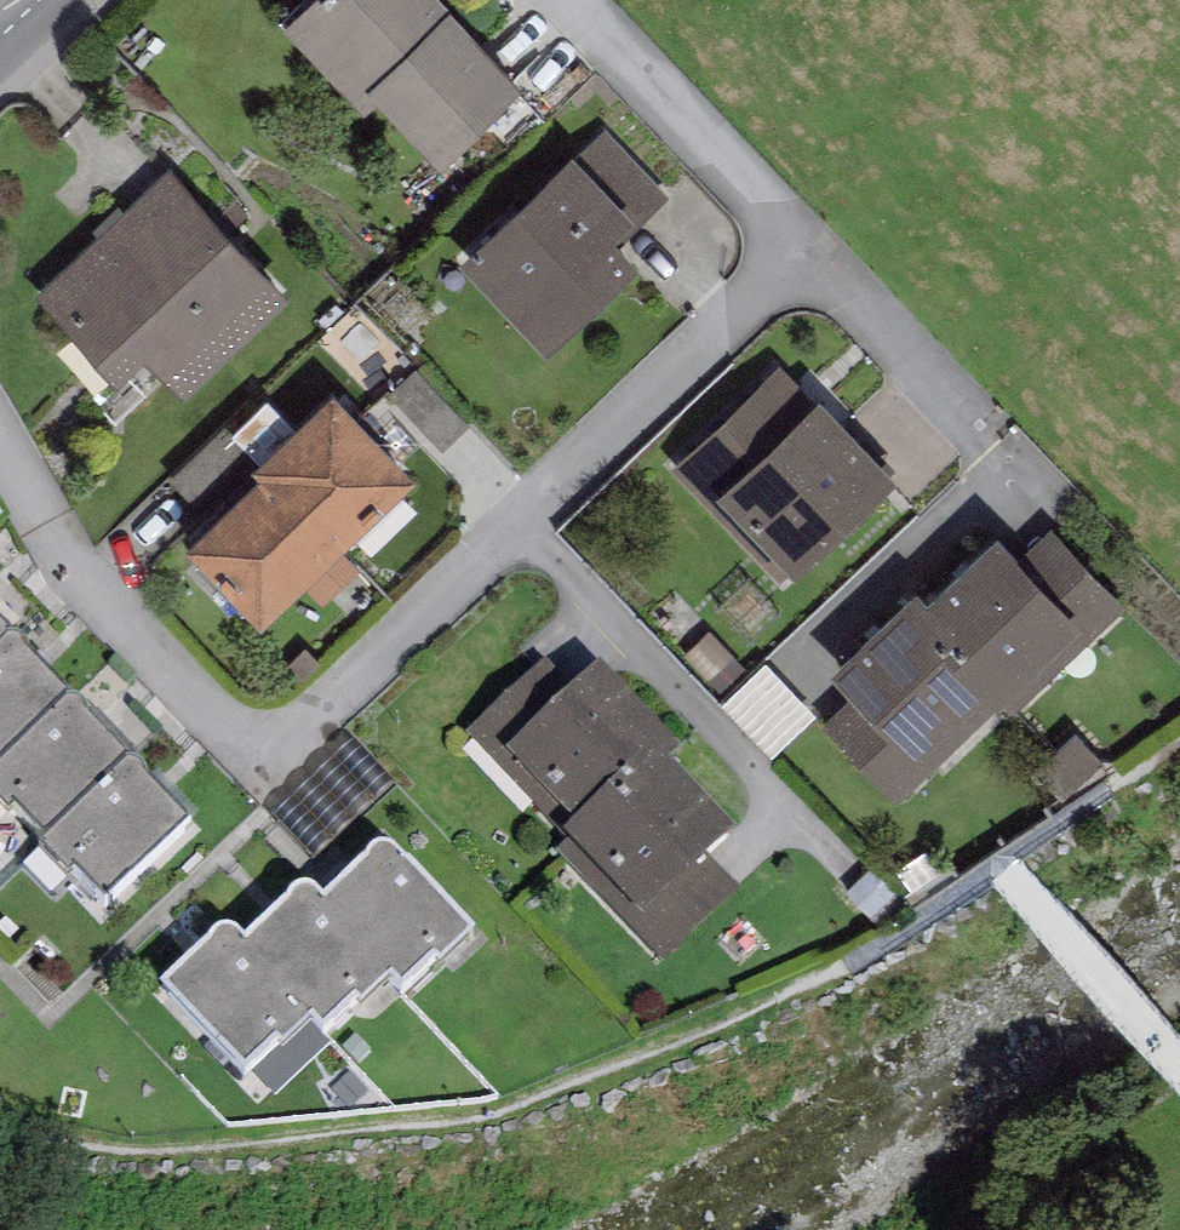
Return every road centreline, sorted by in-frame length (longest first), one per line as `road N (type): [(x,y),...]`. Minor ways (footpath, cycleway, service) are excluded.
road 1 (residential): [(0,432),(80,571),(214,724),(270,743),(325,721),(808,245)]
road 2 (residential): [(579,0),(808,245)]
road 3 (residential): [(808,245),(1033,489)]

